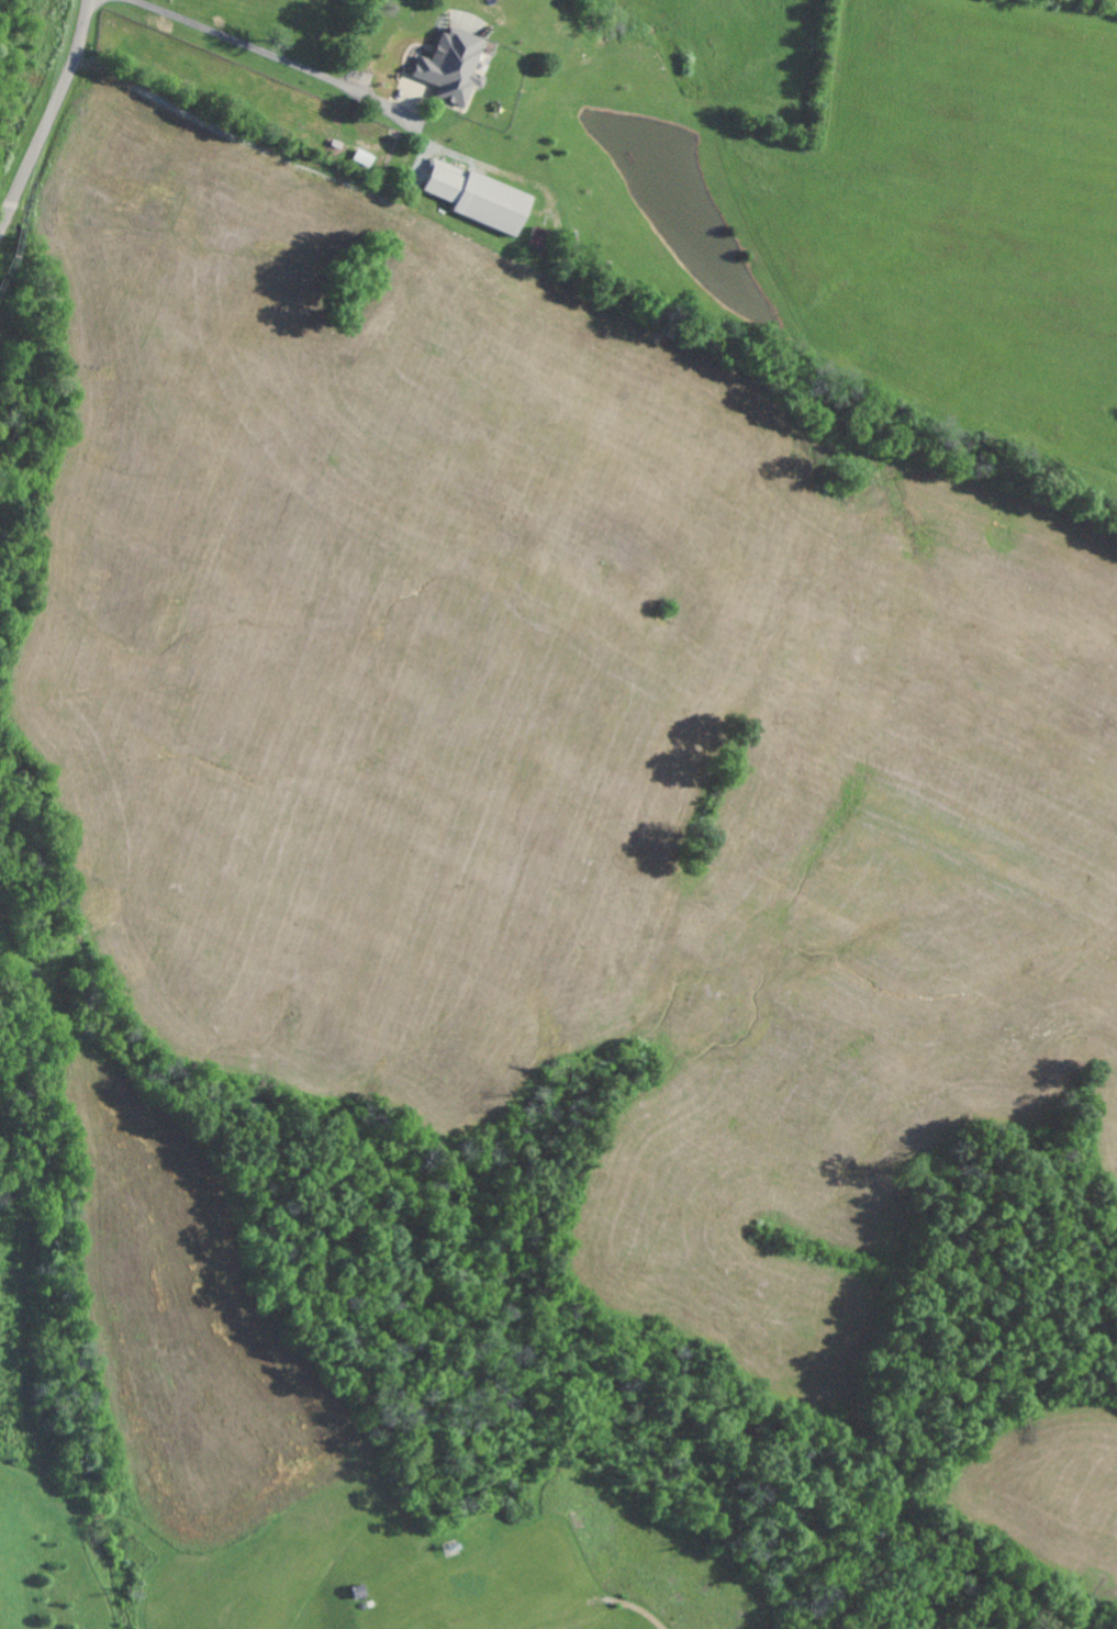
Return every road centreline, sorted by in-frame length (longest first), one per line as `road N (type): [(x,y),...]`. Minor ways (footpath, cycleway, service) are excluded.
road 1 (residential): [(0,233),(75,66),(90,0)]

